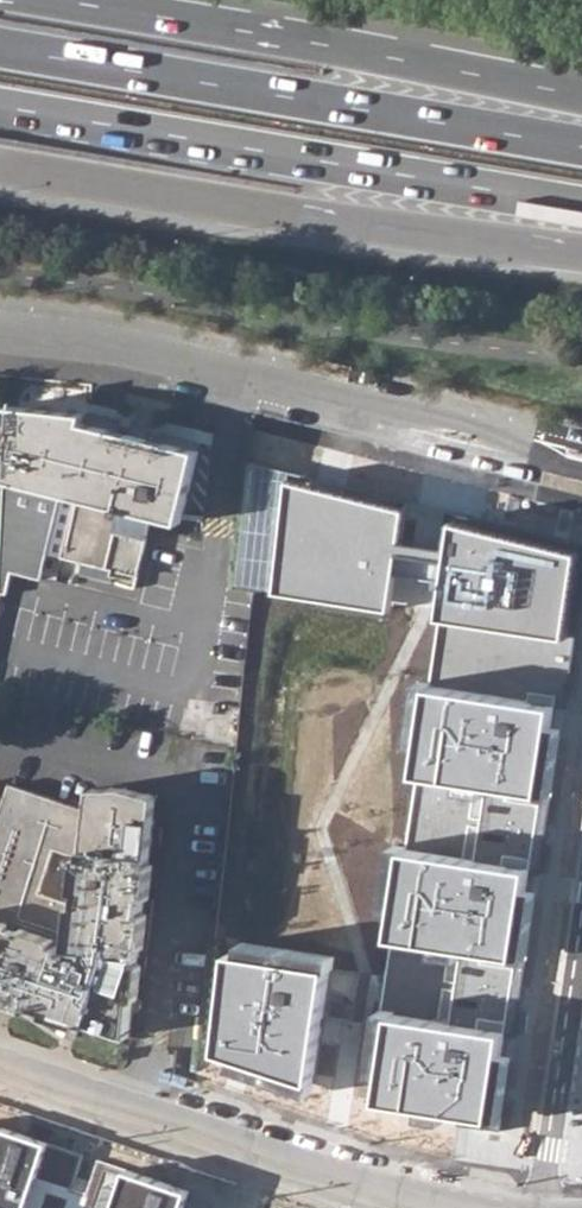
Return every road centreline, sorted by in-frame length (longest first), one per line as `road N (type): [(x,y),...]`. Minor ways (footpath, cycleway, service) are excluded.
road 1 (residential): [(581,463),(137,351),(0,332)]
road 2 (trunk): [(0,106),(581,205)]
road 3 (trunk): [(581,146),(0,48)]
road 4 (trunk): [(0,166),(581,252)]
road 5 (trunk): [(581,95),(51,0)]
road 6 (residential): [(450,1207),(0,1065)]
road 7 (residential): [(537,1207),(581,928)]

